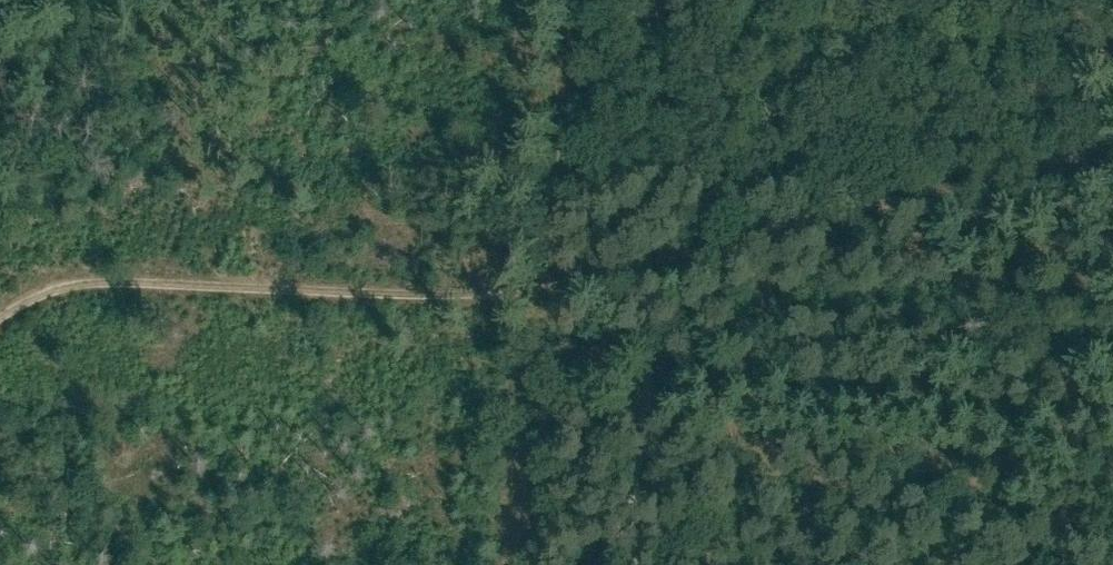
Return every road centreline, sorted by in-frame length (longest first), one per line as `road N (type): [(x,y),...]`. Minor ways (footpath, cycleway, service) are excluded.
road 1 (track): [(1112,149),(541,287)]
road 2 (track): [(541,287),(474,293),(99,273),(32,296),(0,319)]
road 3 (track): [(541,287),(566,0)]
road 4 (track): [(511,564),(541,287)]

